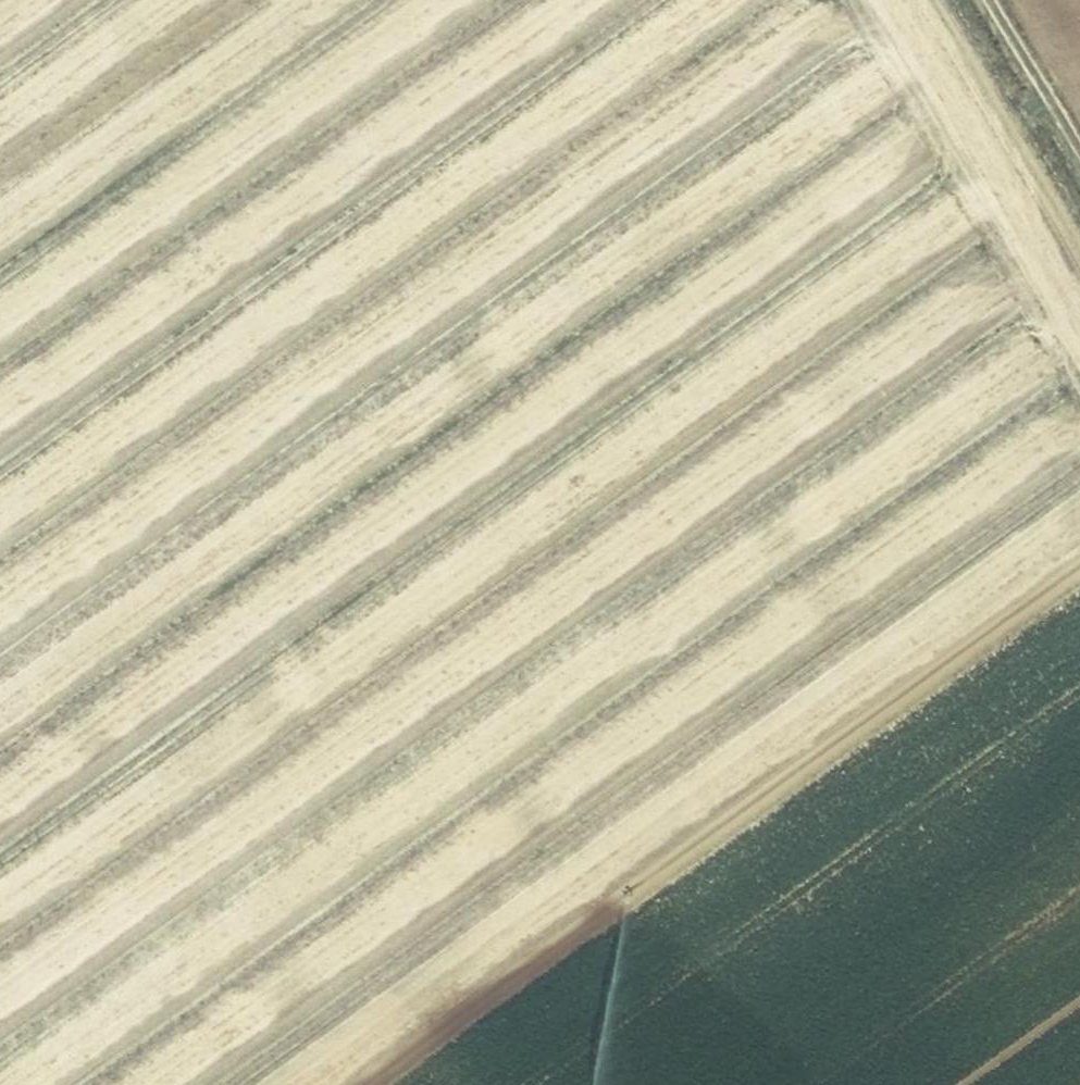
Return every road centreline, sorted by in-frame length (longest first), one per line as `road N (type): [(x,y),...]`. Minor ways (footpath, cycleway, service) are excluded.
road 1 (track): [(982,0),(1079,165)]

